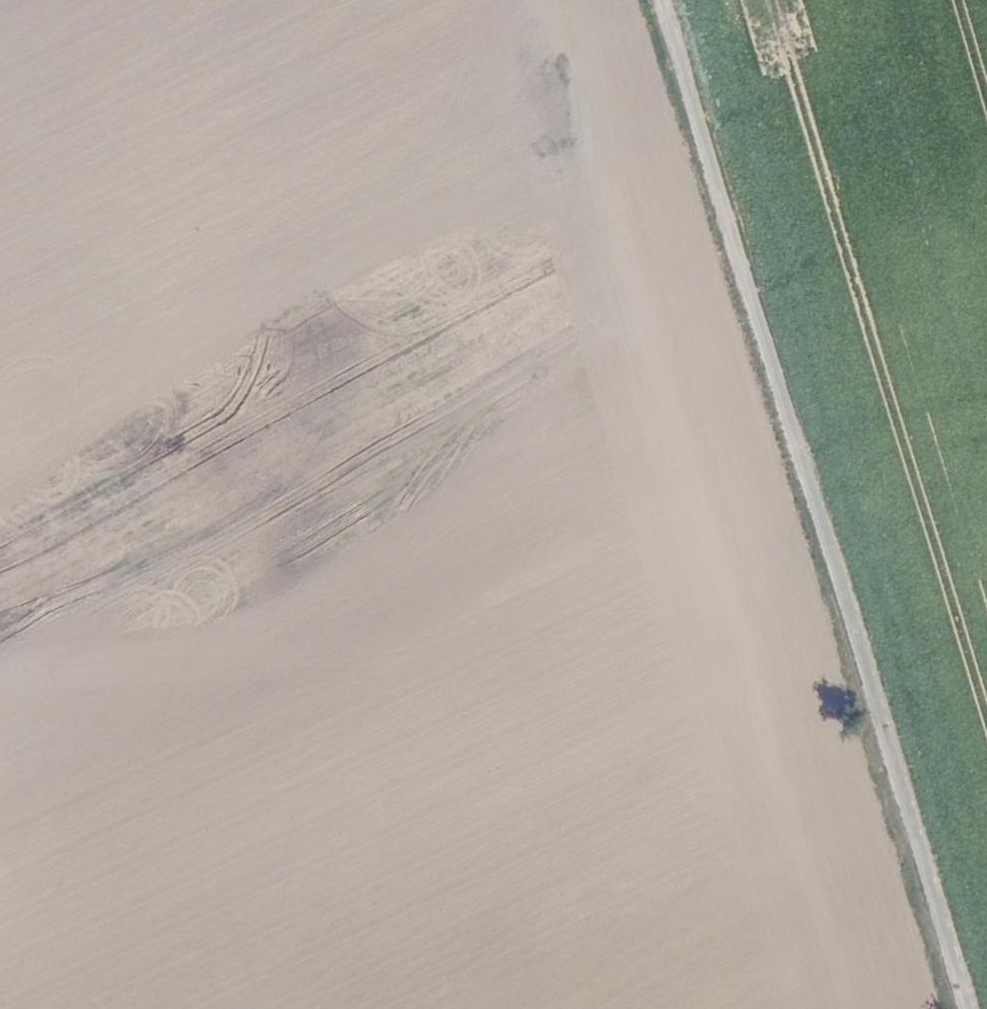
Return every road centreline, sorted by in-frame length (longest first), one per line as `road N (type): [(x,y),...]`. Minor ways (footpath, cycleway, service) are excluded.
road 1 (track): [(675,0),(973,1008)]

